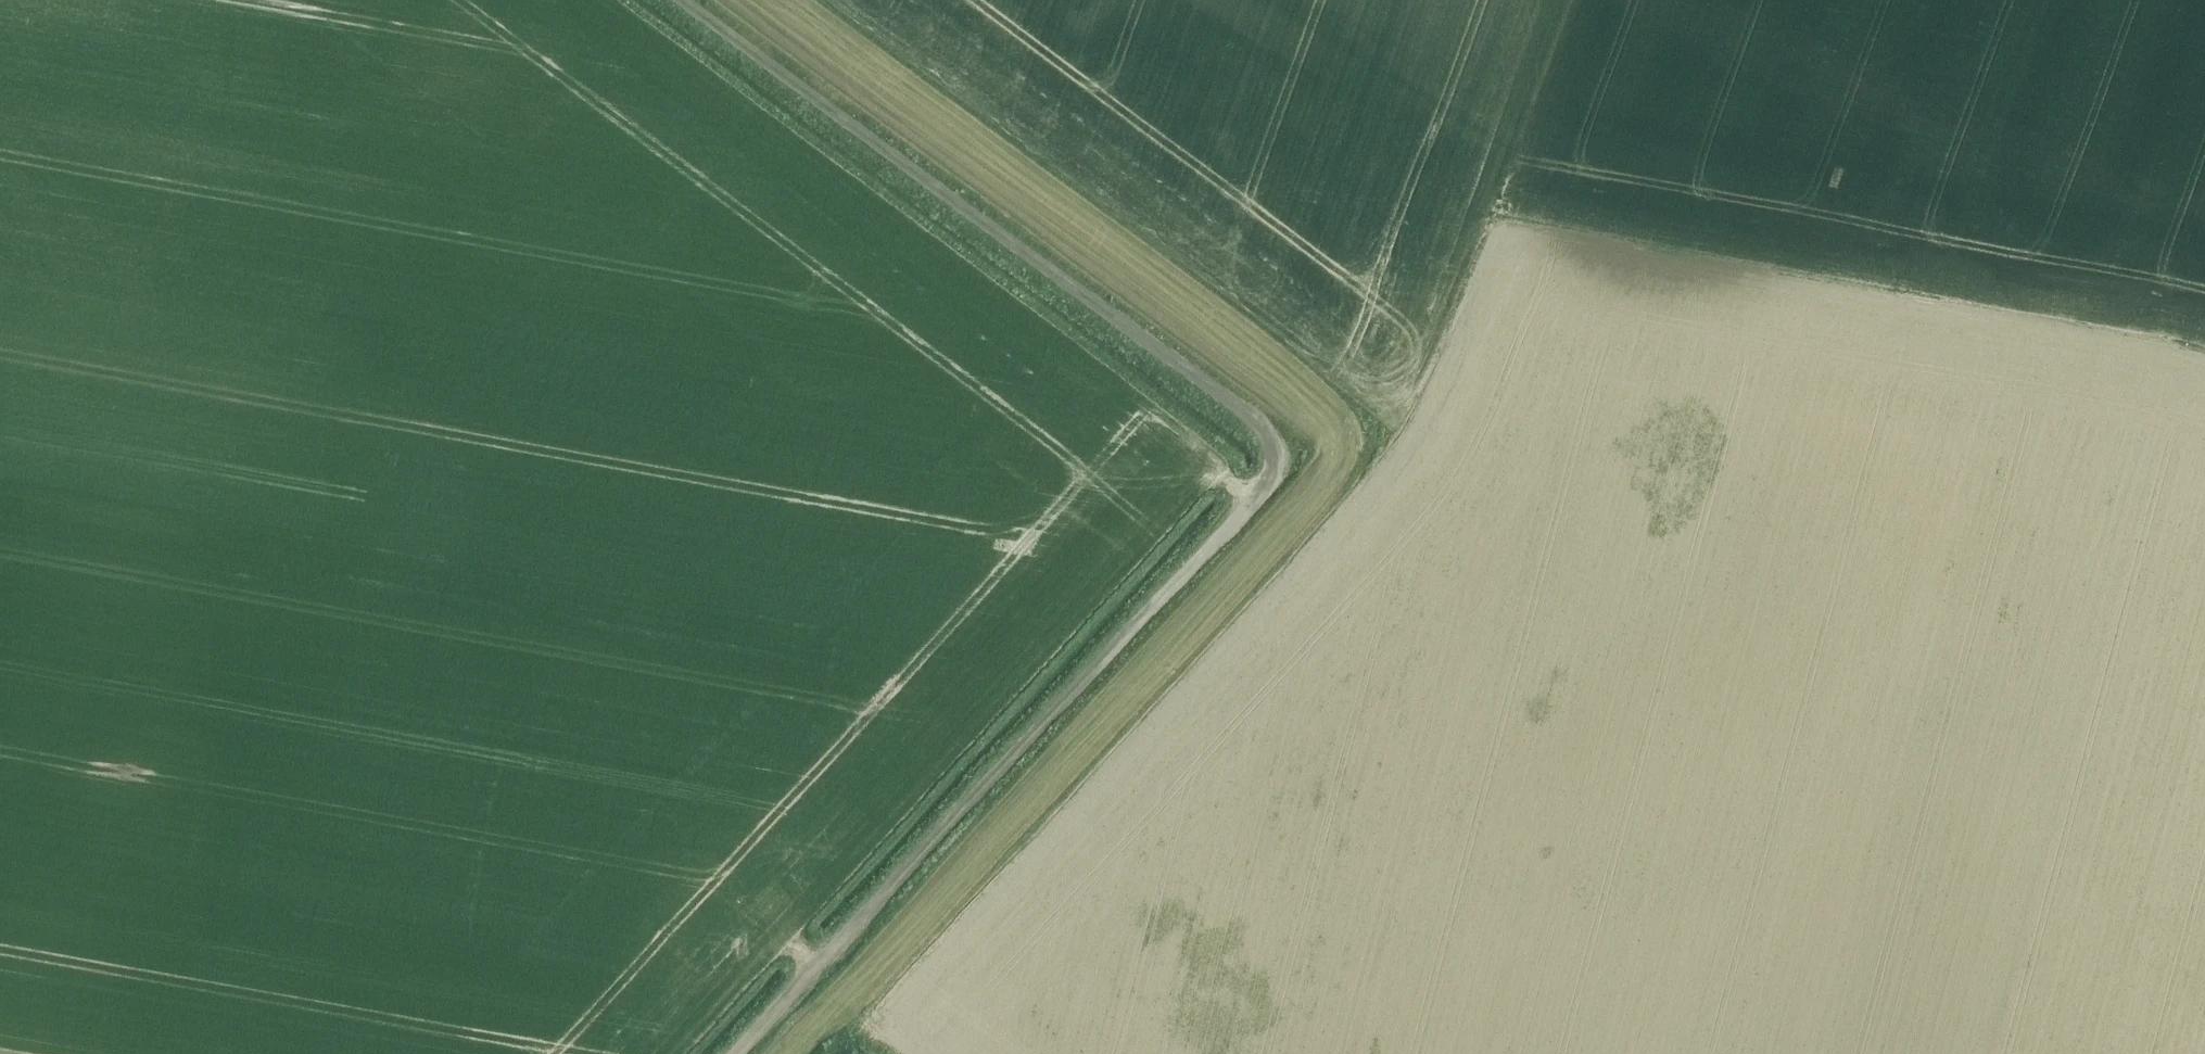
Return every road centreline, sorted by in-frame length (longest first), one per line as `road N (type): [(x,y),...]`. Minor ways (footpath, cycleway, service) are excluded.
road 1 (track): [(733,1053),(1225,527),(1262,462),(1236,414),(681,0)]

